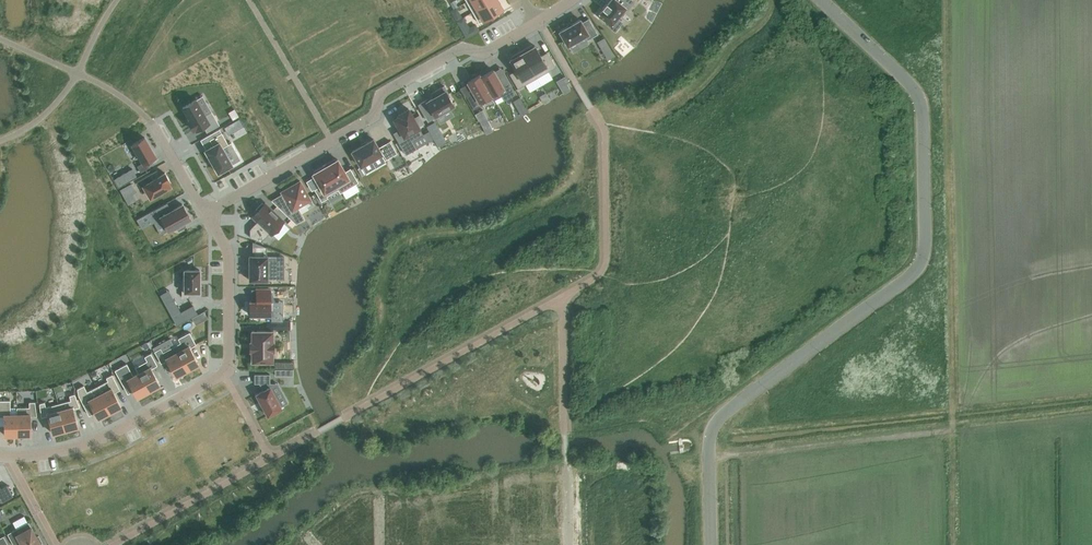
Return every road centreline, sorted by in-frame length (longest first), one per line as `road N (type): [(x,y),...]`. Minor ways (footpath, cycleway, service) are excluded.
road 1 (unclassified): [(823,0),(923,102),(926,252),(910,275),(711,428),(711,544)]
road 2 (residential): [(206,214),(228,254),(228,359),(215,380),(97,443),(0,458)]
road 3 (residential): [(206,214),(375,117),(381,94),(463,47),(486,52),(538,23)]

